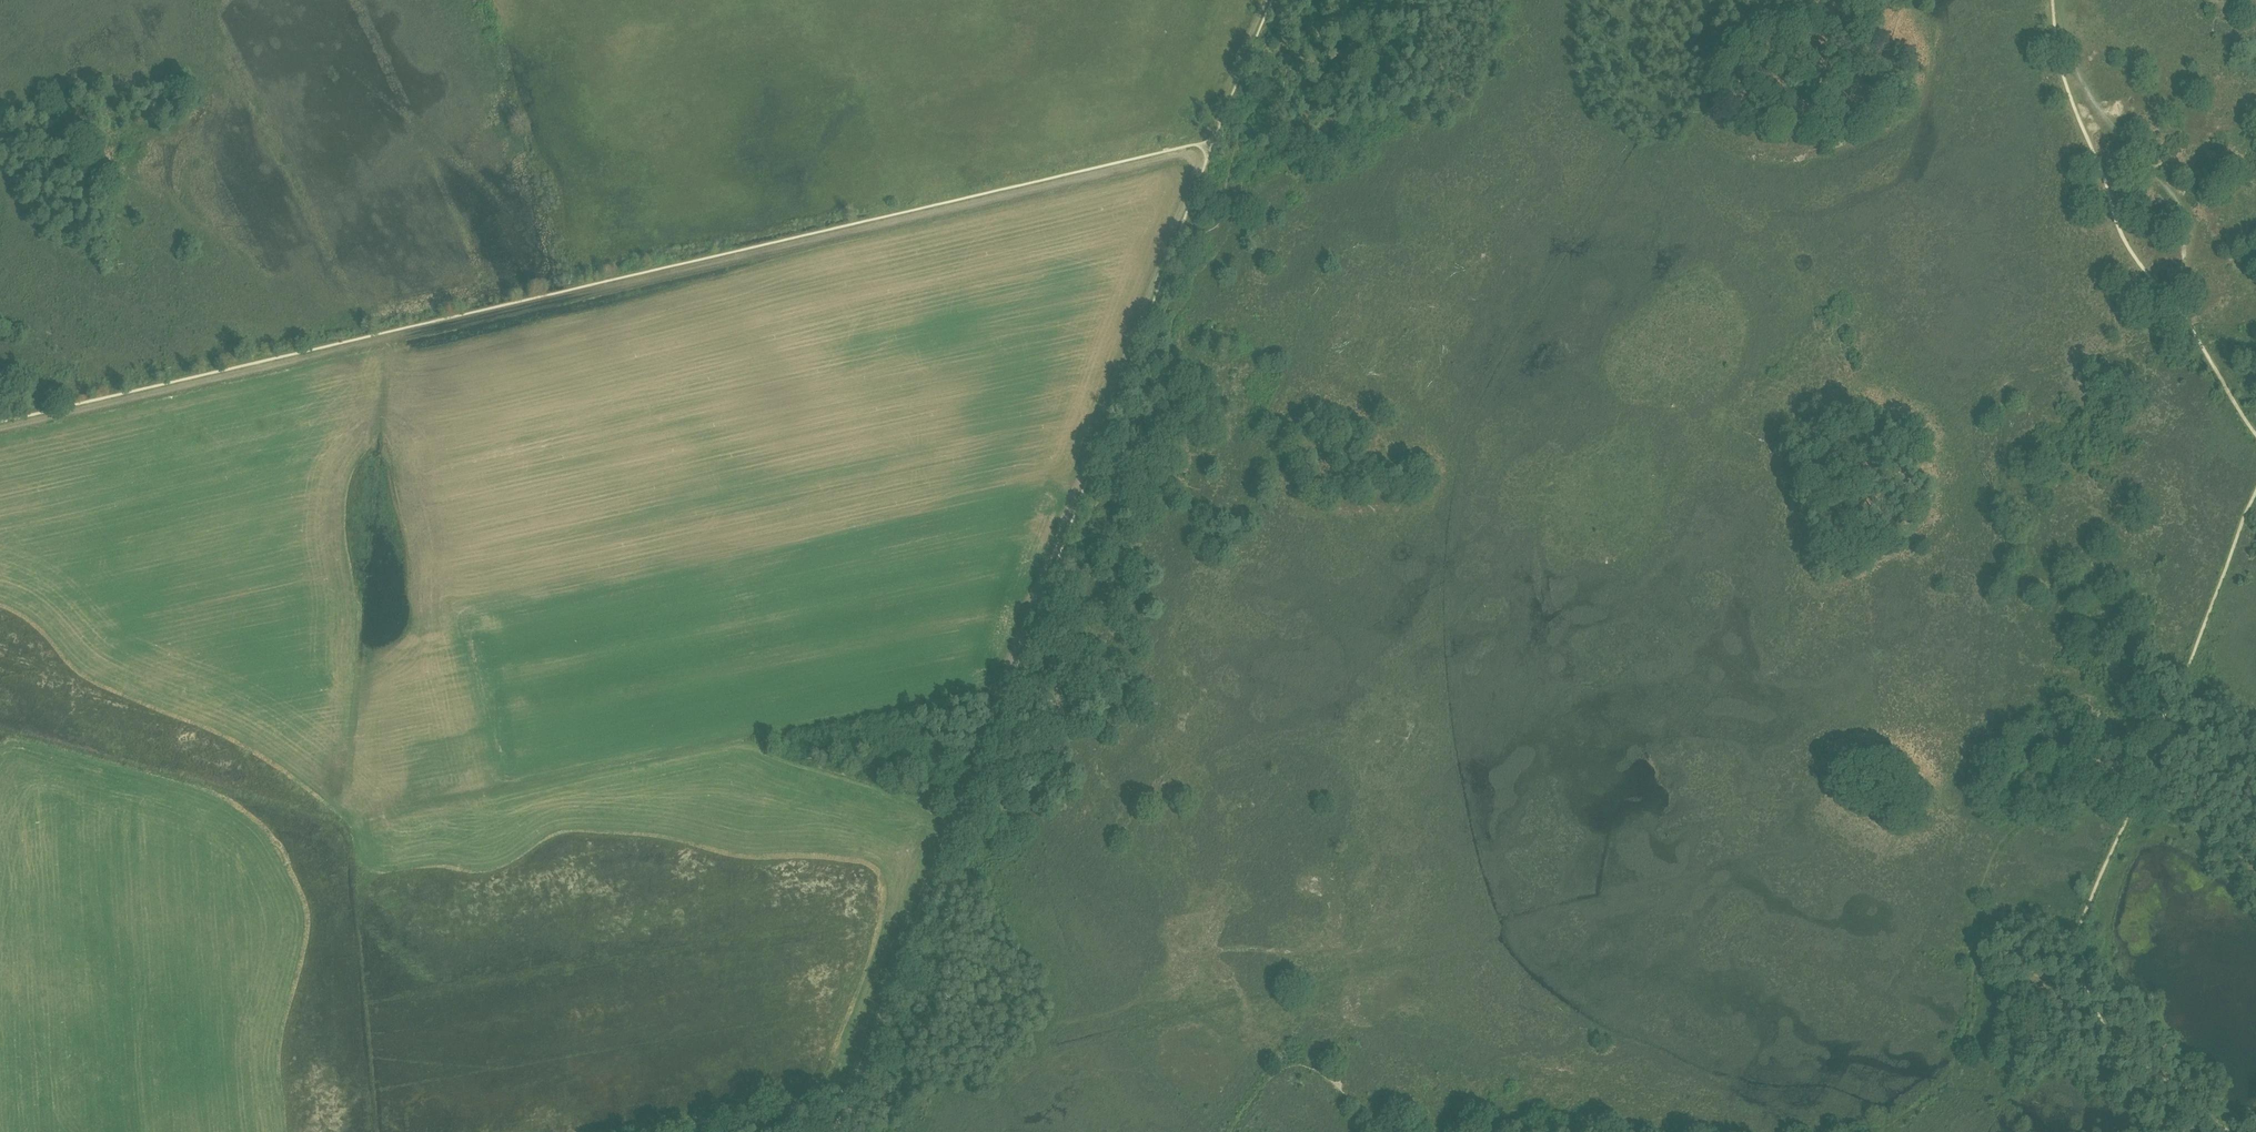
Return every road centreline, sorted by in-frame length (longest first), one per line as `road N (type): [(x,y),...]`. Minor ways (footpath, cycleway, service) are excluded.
road 1 (track): [(1201,153),(0,428)]
road 2 (track): [(1201,153),(856,1078)]
road 3 (track): [(856,1078),(644,1131)]
road 4 (track): [(1201,153),(1267,0)]

